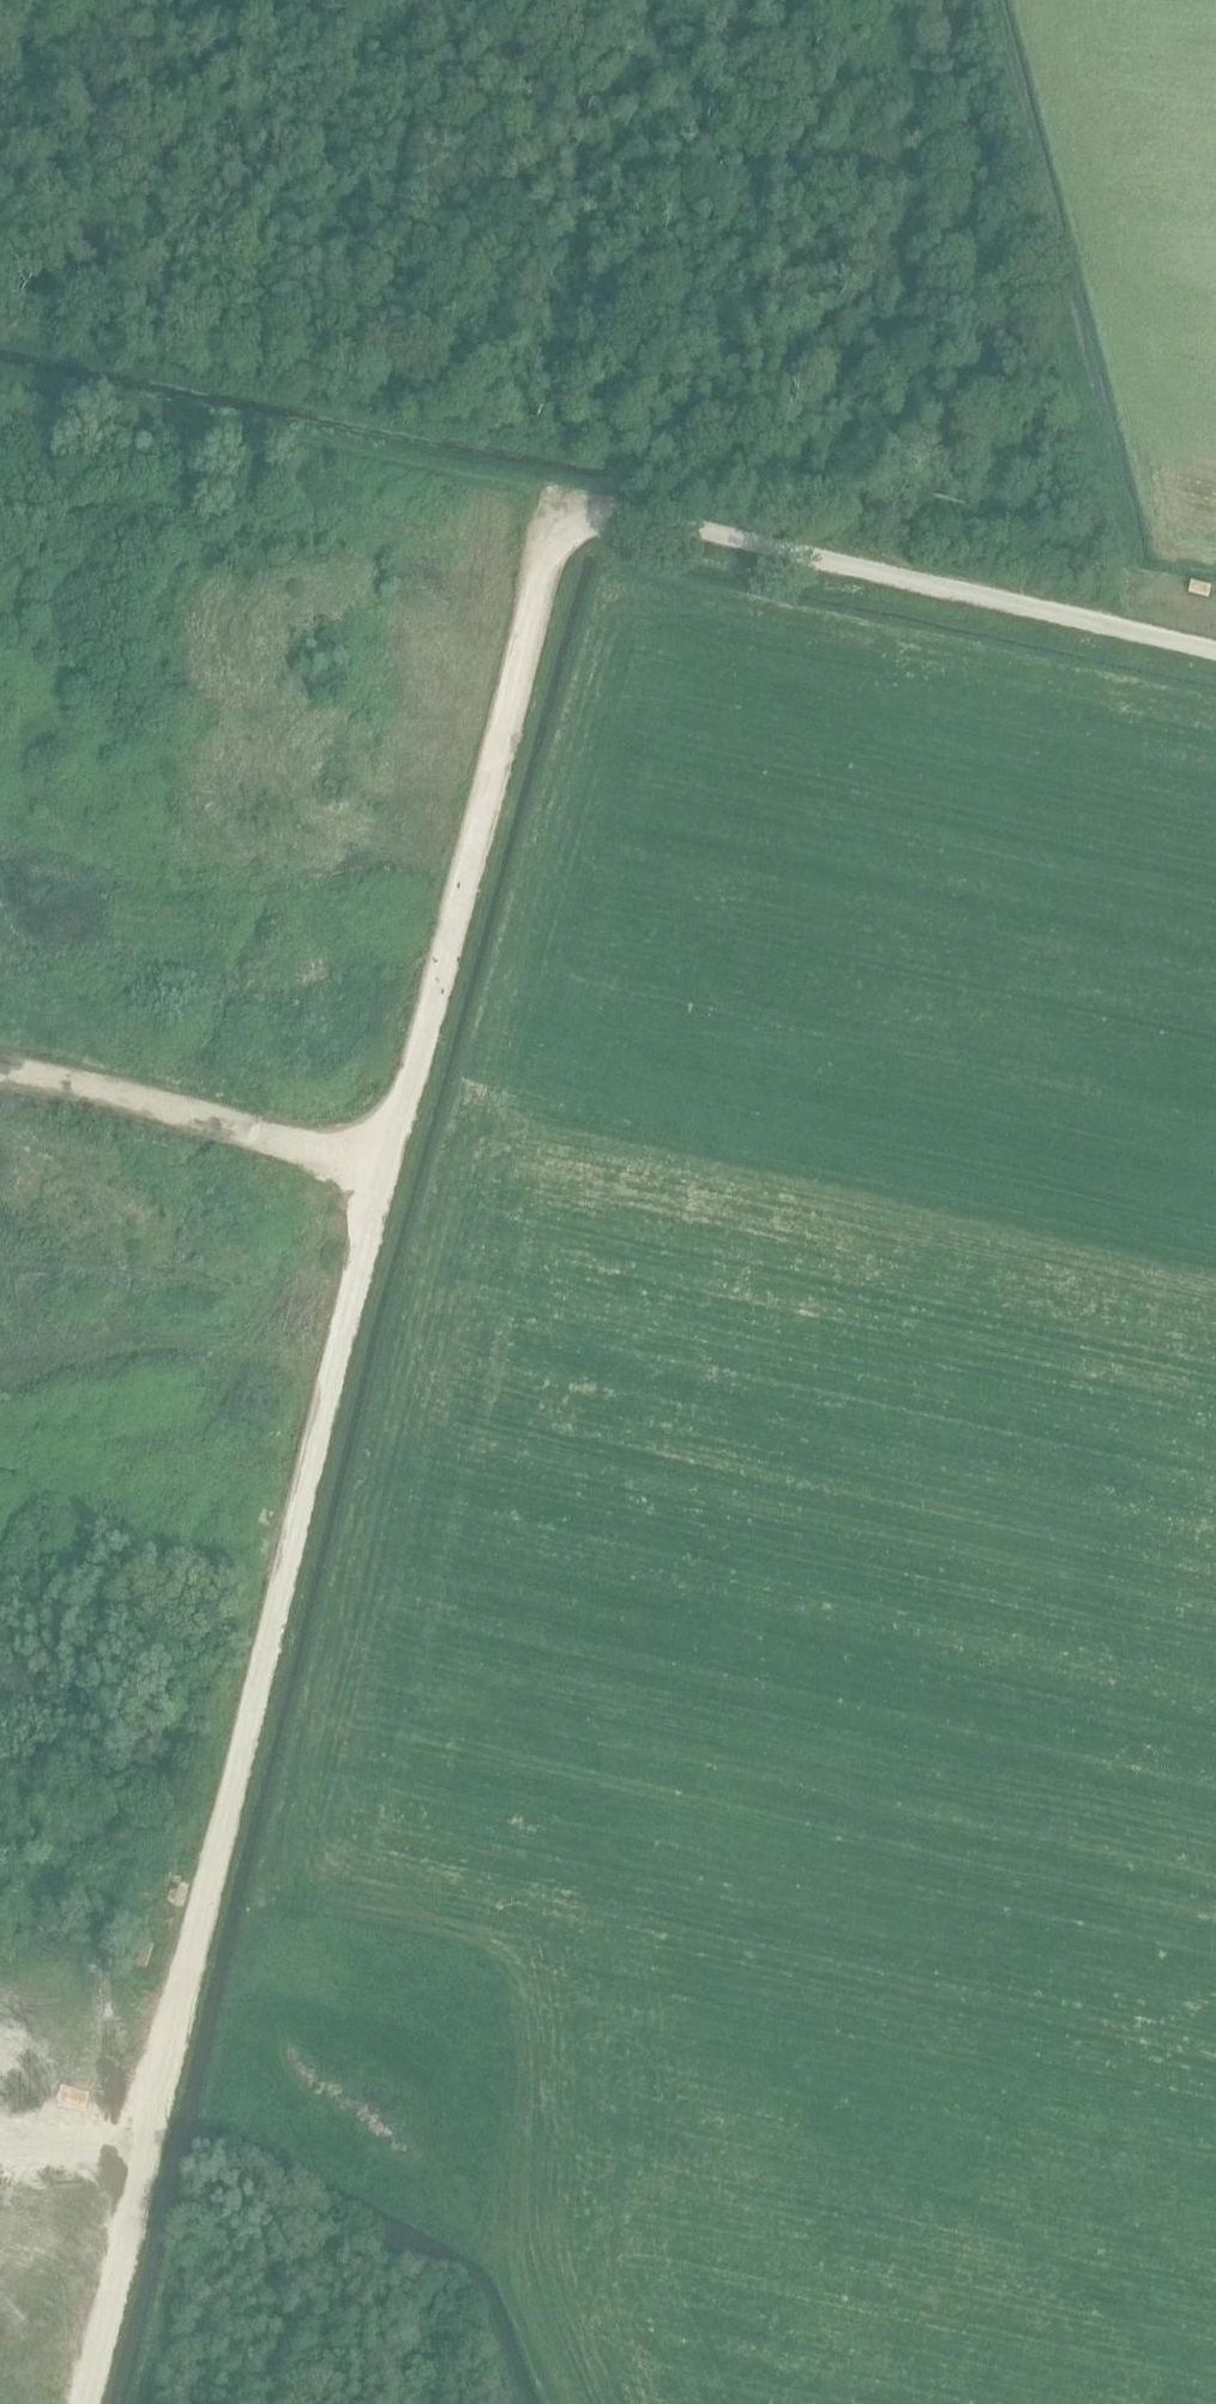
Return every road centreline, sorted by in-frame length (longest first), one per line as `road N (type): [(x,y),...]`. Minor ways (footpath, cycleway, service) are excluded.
road 1 (track): [(566,506),(80,2403)]
road 2 (unclassified): [(1215,664),(566,506)]
road 3 (track): [(396,1169),(0,1072)]

